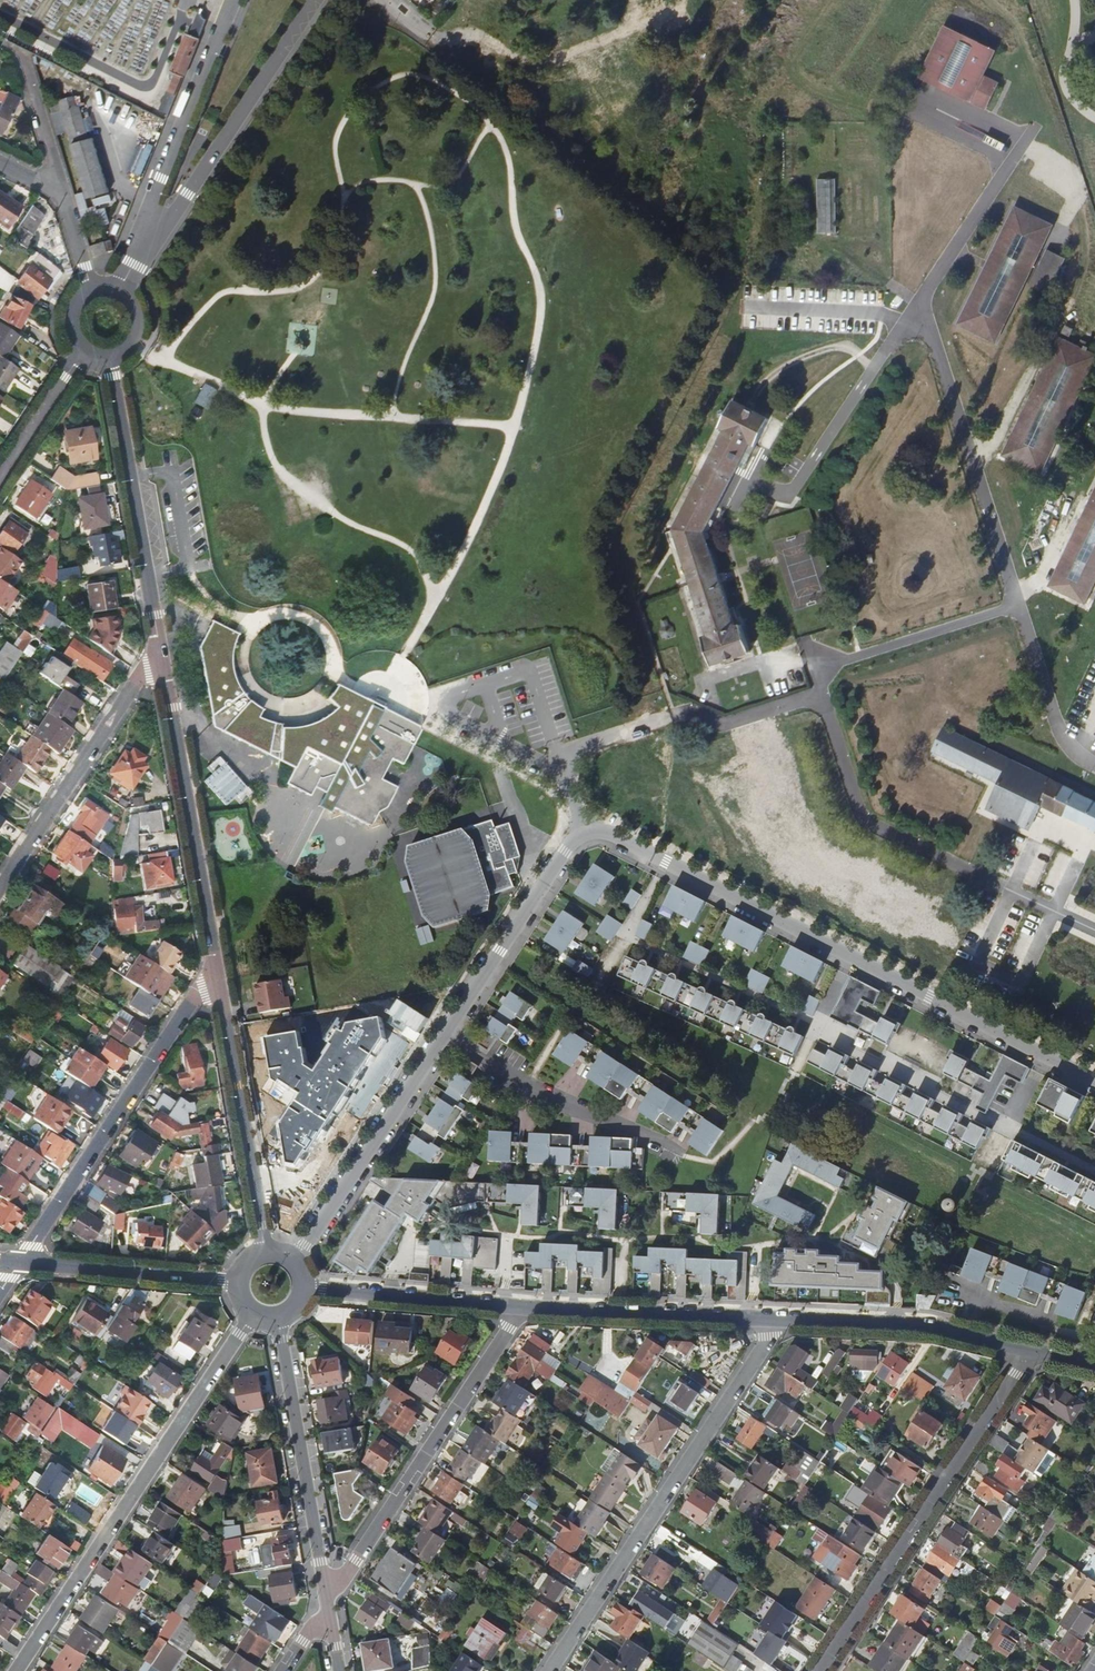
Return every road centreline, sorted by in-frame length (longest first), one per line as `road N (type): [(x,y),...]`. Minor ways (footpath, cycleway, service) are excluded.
road 1 (residential): [(293,1261),(565,851),(586,832),(611,833),(1094,1082)]
road 2 (residential): [(254,1312),(16,1670)]
road 3 (unclassified): [(550,1670),(777,1320)]
road 4 (unclassified): [(821,1670),(1032,1351)]
road 5 (unclassified): [(327,1603),(517,1307)]
road 6 (residential): [(20,1262),(195,997),(218,984)]
road 7 (unclassified): [(162,662),(218,984)]
road 8 (unclassified): [(315,0),(188,195),(139,250)]
road 9 (unclassified): [(108,361),(162,662)]
road 10 (residential): [(278,1316),(327,1603)]
road 11 (residential): [(0,890),(140,678),(162,662)]
road 12 (unclassified): [(218,984),(267,1253)]
road 13 (unclassified): [(231,0),(139,250)]
road 14 (tertiary): [(517,1307),(777,1320)]
road 15 (tertiary): [(777,1320),(933,1328),(1032,1351)]
road 16 (tertiary): [(20,1262),(239,1284)]
road 17 (tertiary): [(303,1288),(517,1307)]
road 18 (residential): [(0,479),(82,356)]
road 19 (unclassified): [(20,50),(58,181)]

